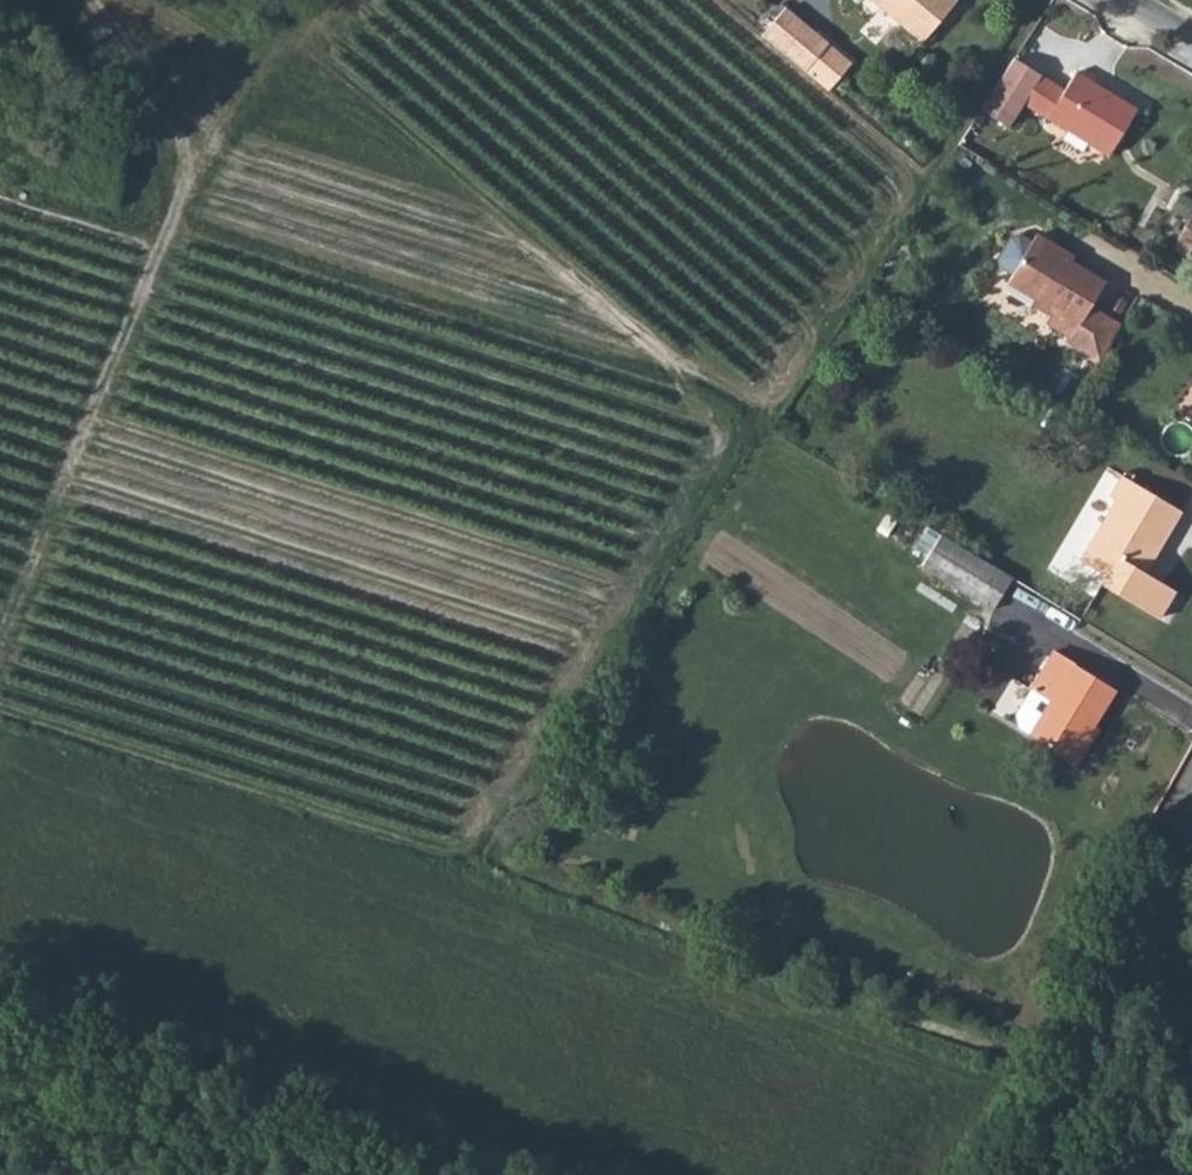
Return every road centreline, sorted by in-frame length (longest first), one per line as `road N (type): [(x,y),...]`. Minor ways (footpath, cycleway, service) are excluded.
road 1 (unclassified): [(1191,796),(1037,1174)]

